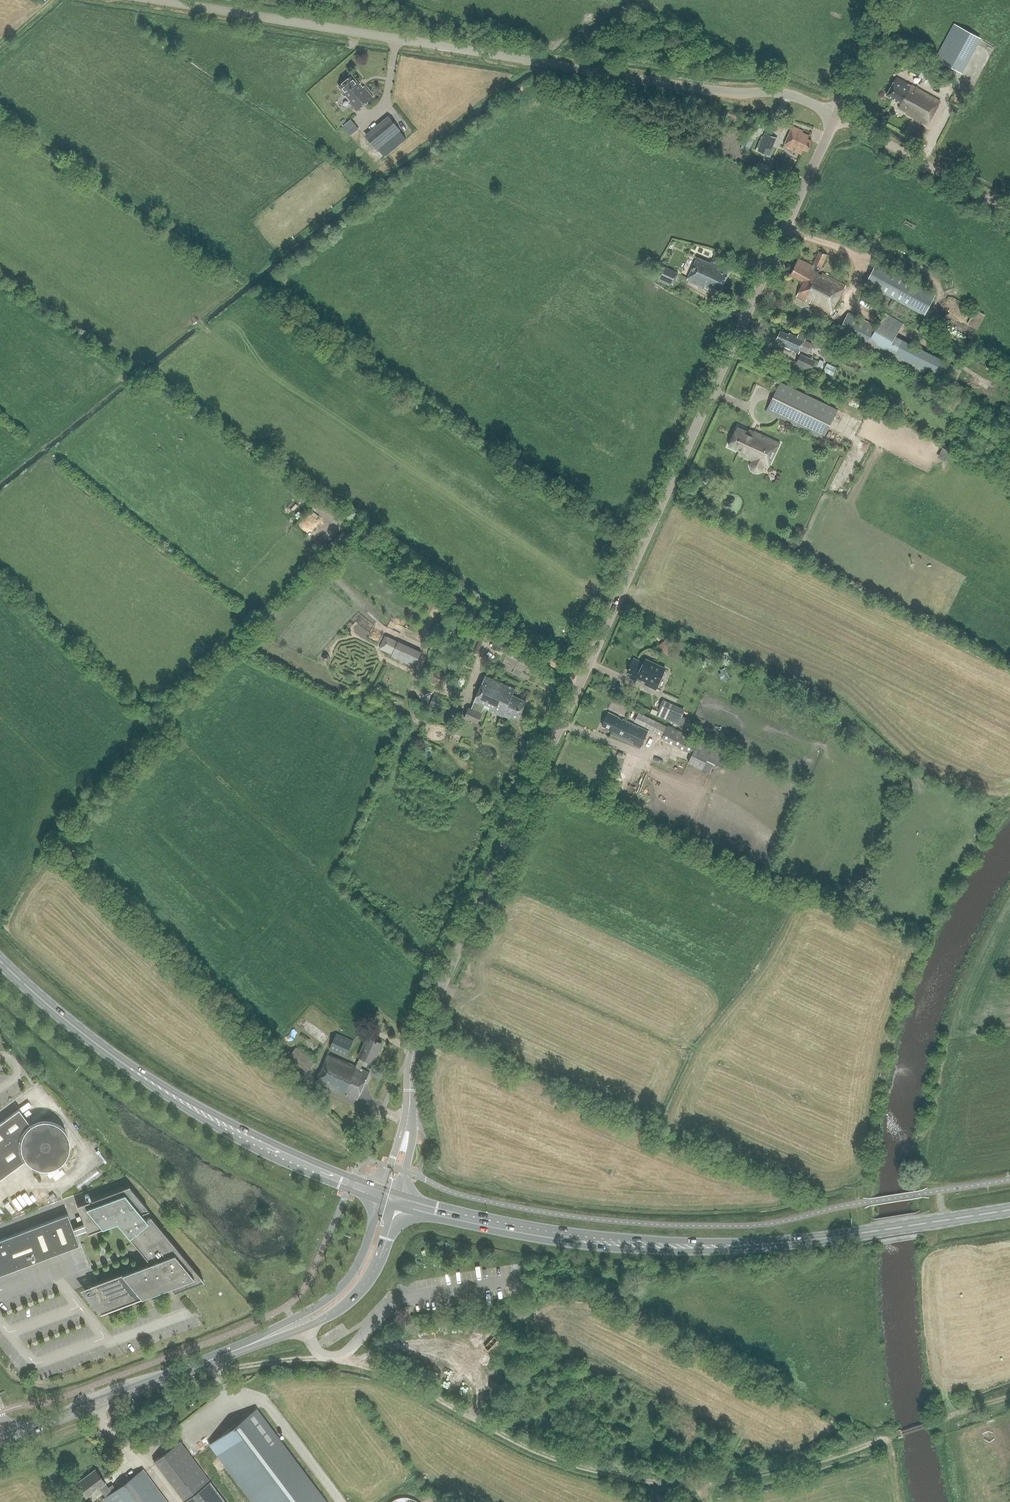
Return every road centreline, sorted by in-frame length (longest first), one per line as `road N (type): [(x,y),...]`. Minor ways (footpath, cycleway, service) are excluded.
road 1 (tertiary): [(410,1104),(413,1058),(428,1016),(836,114)]
road 2 (residential): [(836,114),(773,91),(710,91),(160,0)]
road 3 (track): [(902,1434),(760,1476),(649,1482),(552,1458),(423,1390),(332,1357)]
road 4 (primary): [(871,1232),(668,1246),(540,1232),(398,1200)]
road 5 (primary): [(382,1195),(249,1140),(176,1099),(0,961)]
road 6 (tertiary): [(6,1437),(297,1324)]
road 7 (track): [(579,680),(341,523)]
road 8 (track): [(332,1357),(235,1367),(102,1420)]
road 9 (unclassified): [(1009,211),(836,114)]
road 10 (tertiary): [(297,1324),(320,1320),(358,1291),(378,1262),(398,1200)]
road 11 (tertiary): [(382,1195),(349,1279),(297,1324)]
road 12 (primary): [(871,1232),(1009,1210)]
road 13 (tertiary): [(836,114),(888,0)]

